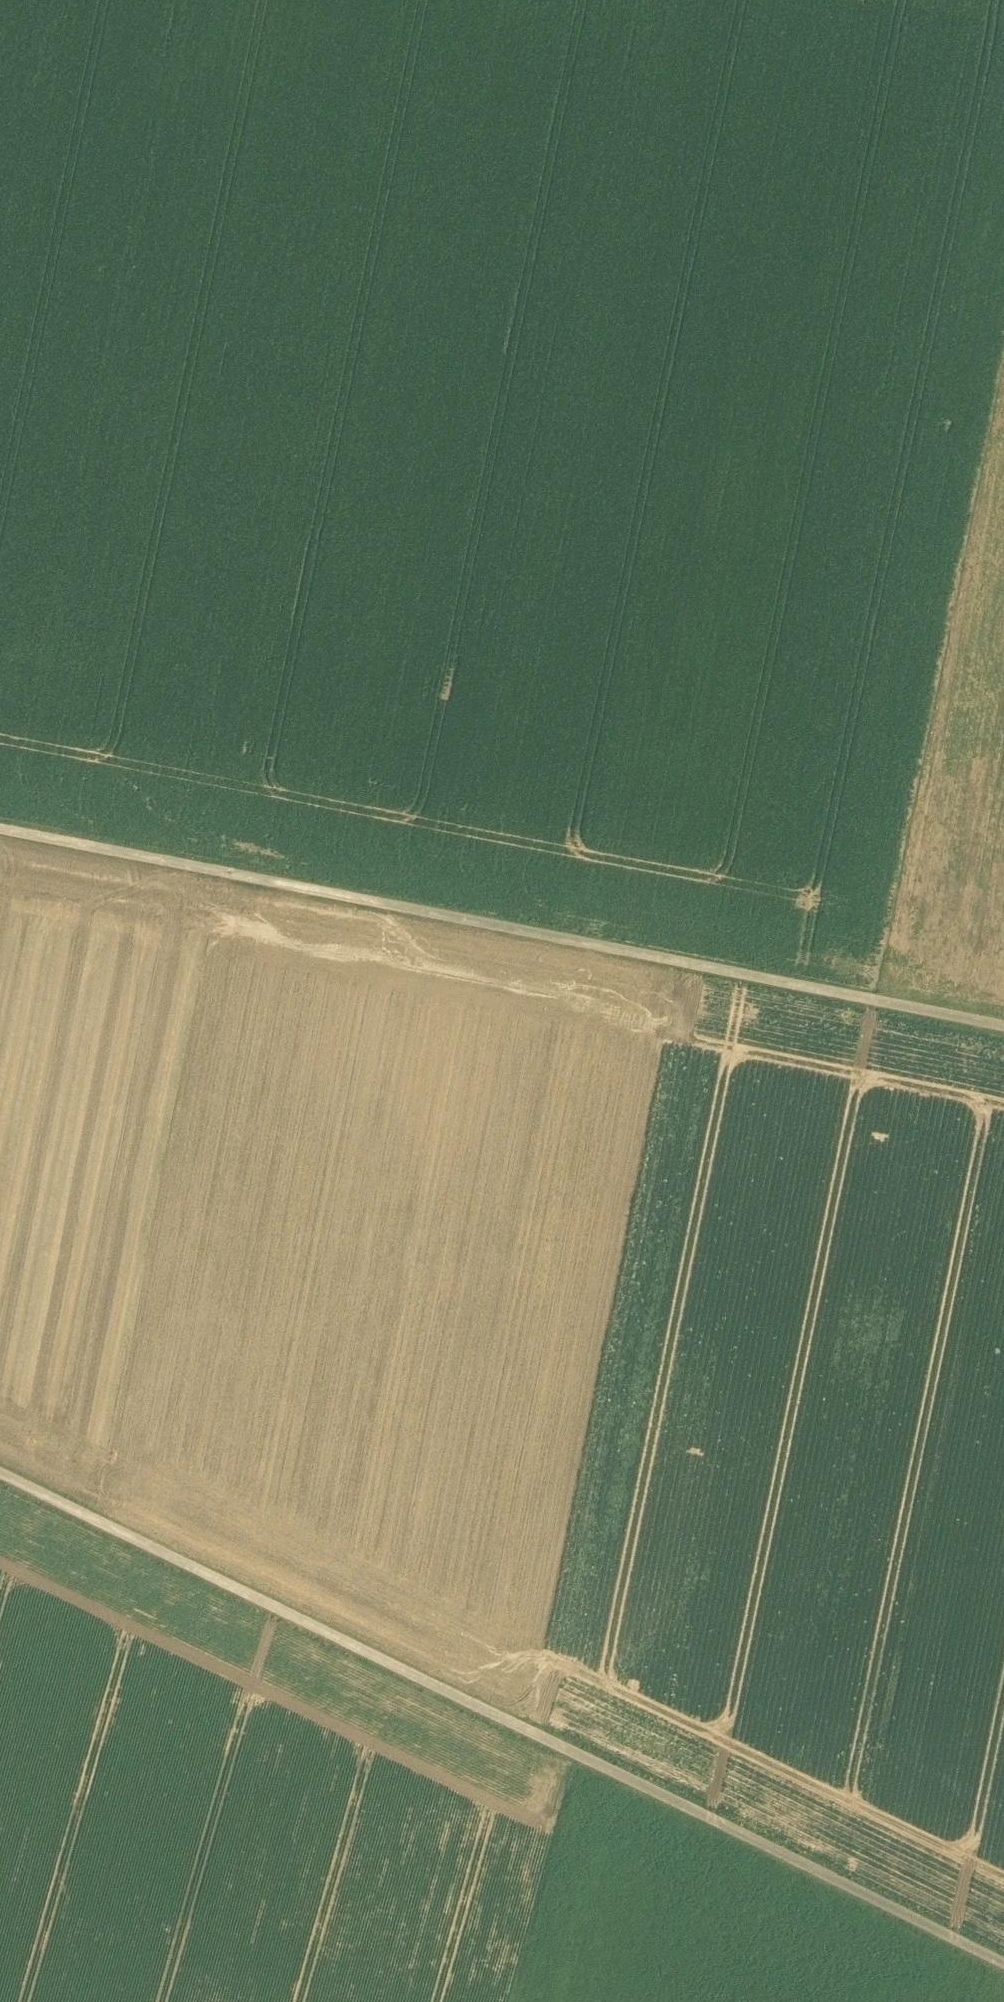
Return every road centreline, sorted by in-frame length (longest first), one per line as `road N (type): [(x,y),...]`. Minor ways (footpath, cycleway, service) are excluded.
road 1 (track): [(0,1465),(1003,1962)]
road 2 (track): [(0,834),(1003,1026)]

